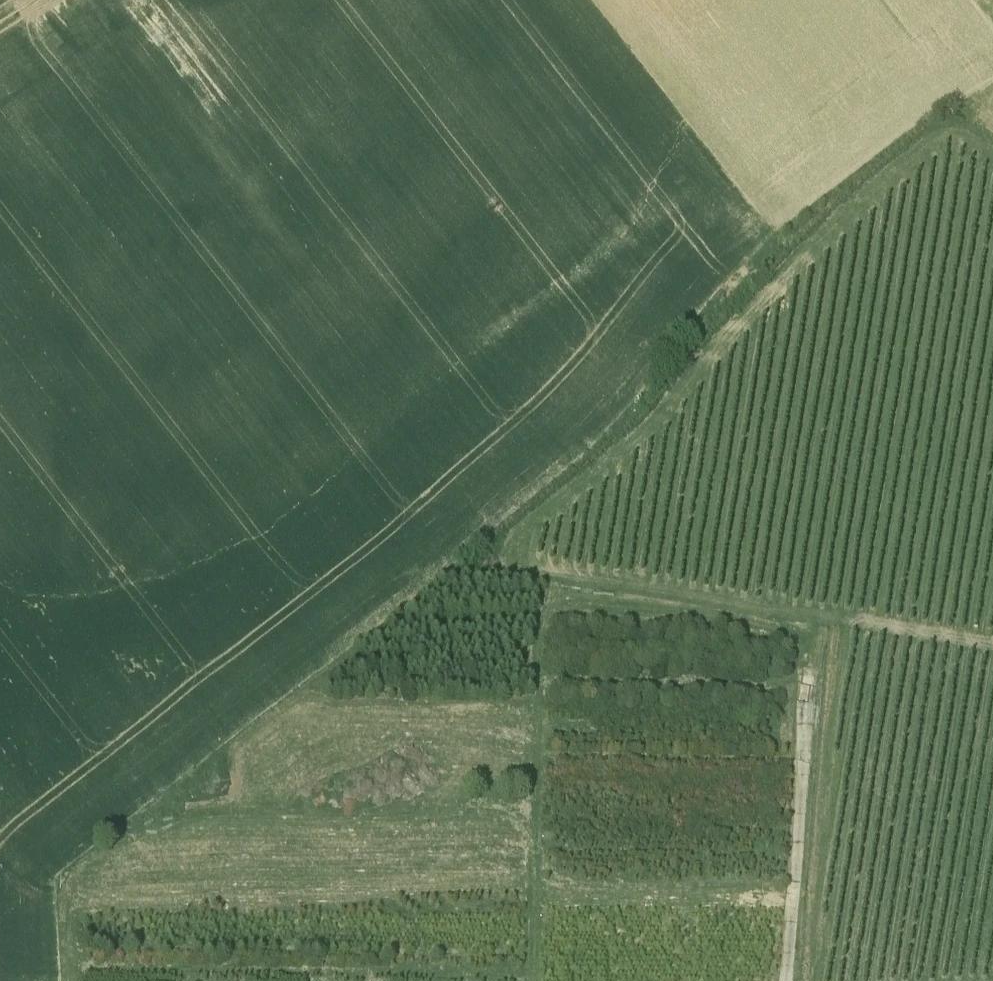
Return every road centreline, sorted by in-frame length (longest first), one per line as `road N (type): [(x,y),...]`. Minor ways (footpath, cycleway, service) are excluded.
road 1 (track): [(783,980),(808,704)]
road 2 (track): [(828,617),(992,644)]

